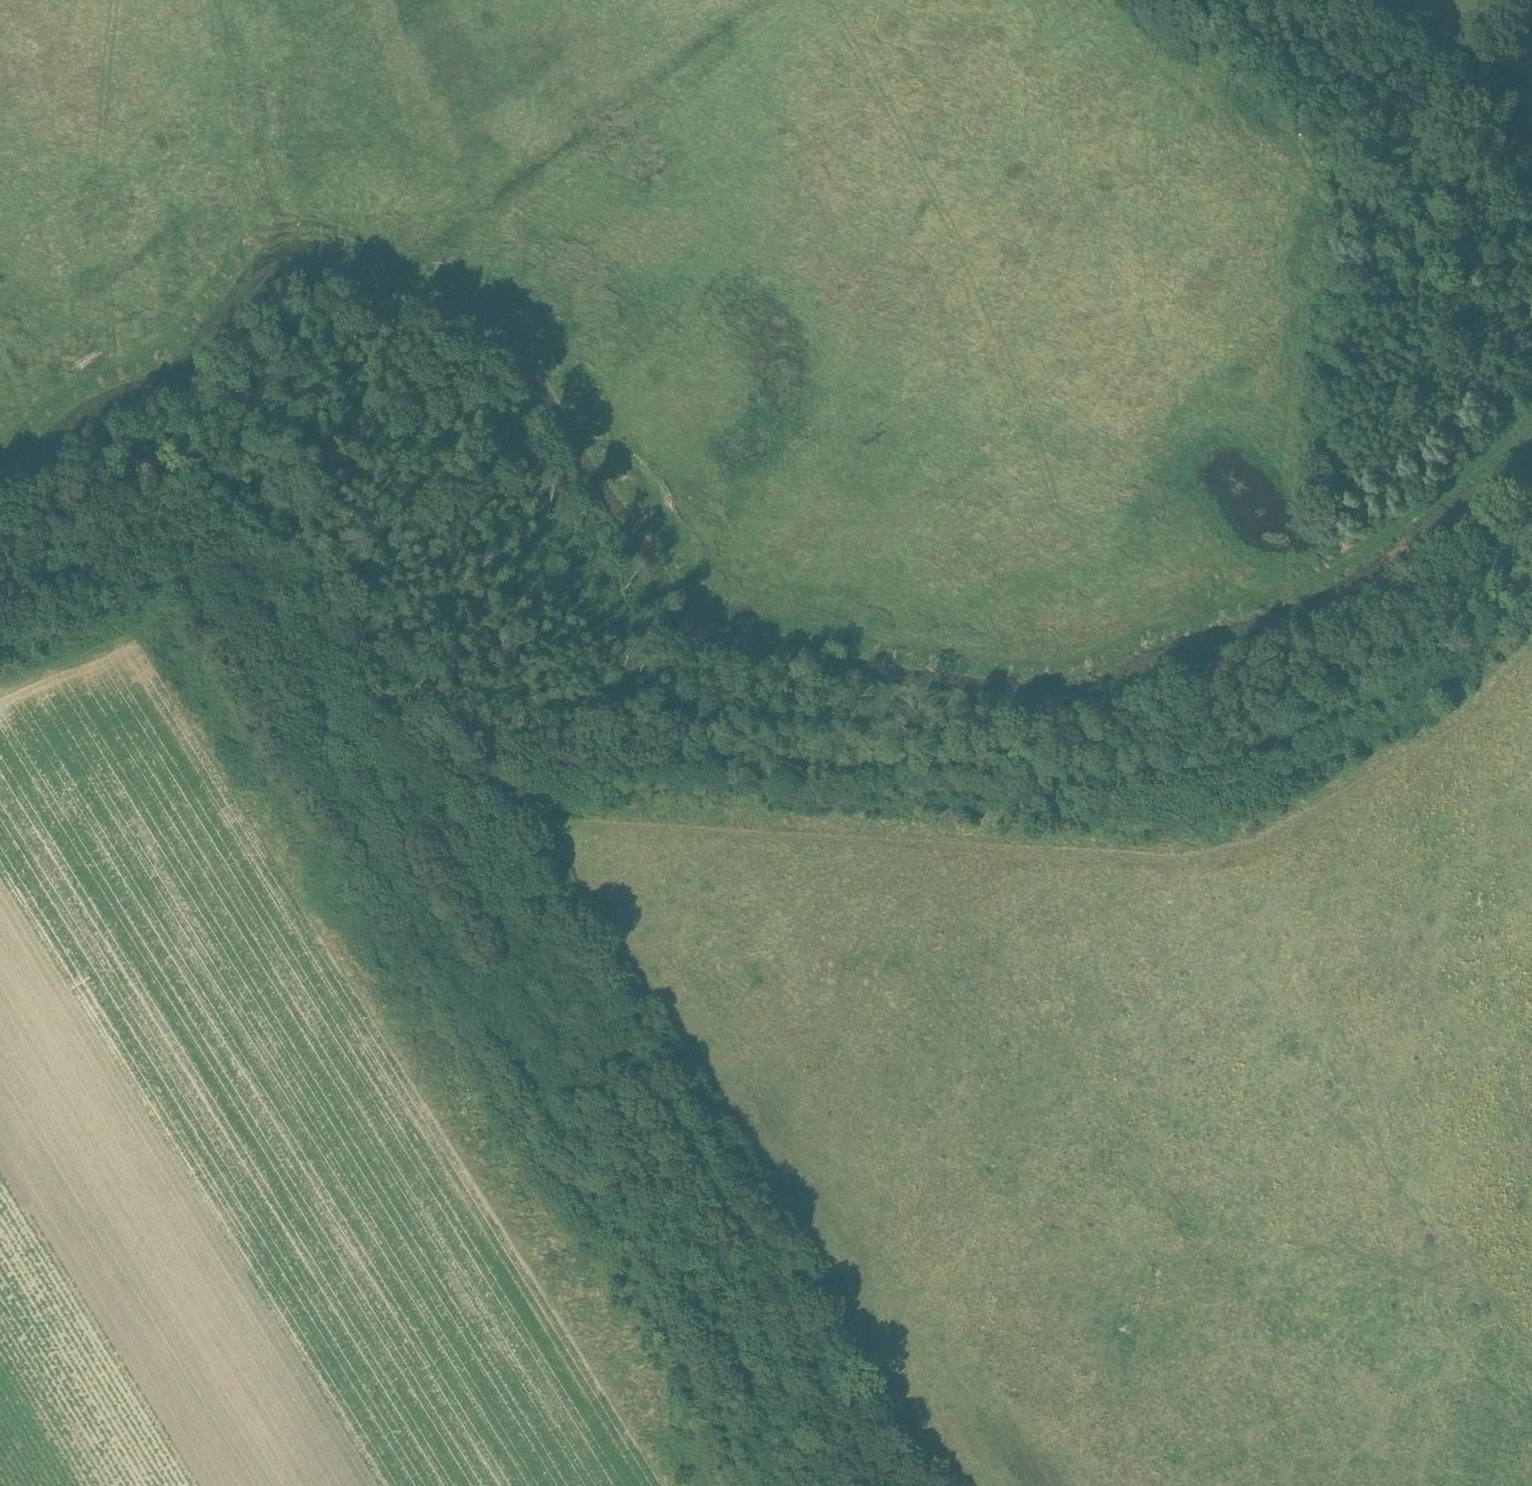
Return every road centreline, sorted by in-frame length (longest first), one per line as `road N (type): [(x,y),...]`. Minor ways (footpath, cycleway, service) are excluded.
road 1 (track): [(1531,429),(1314,590)]

